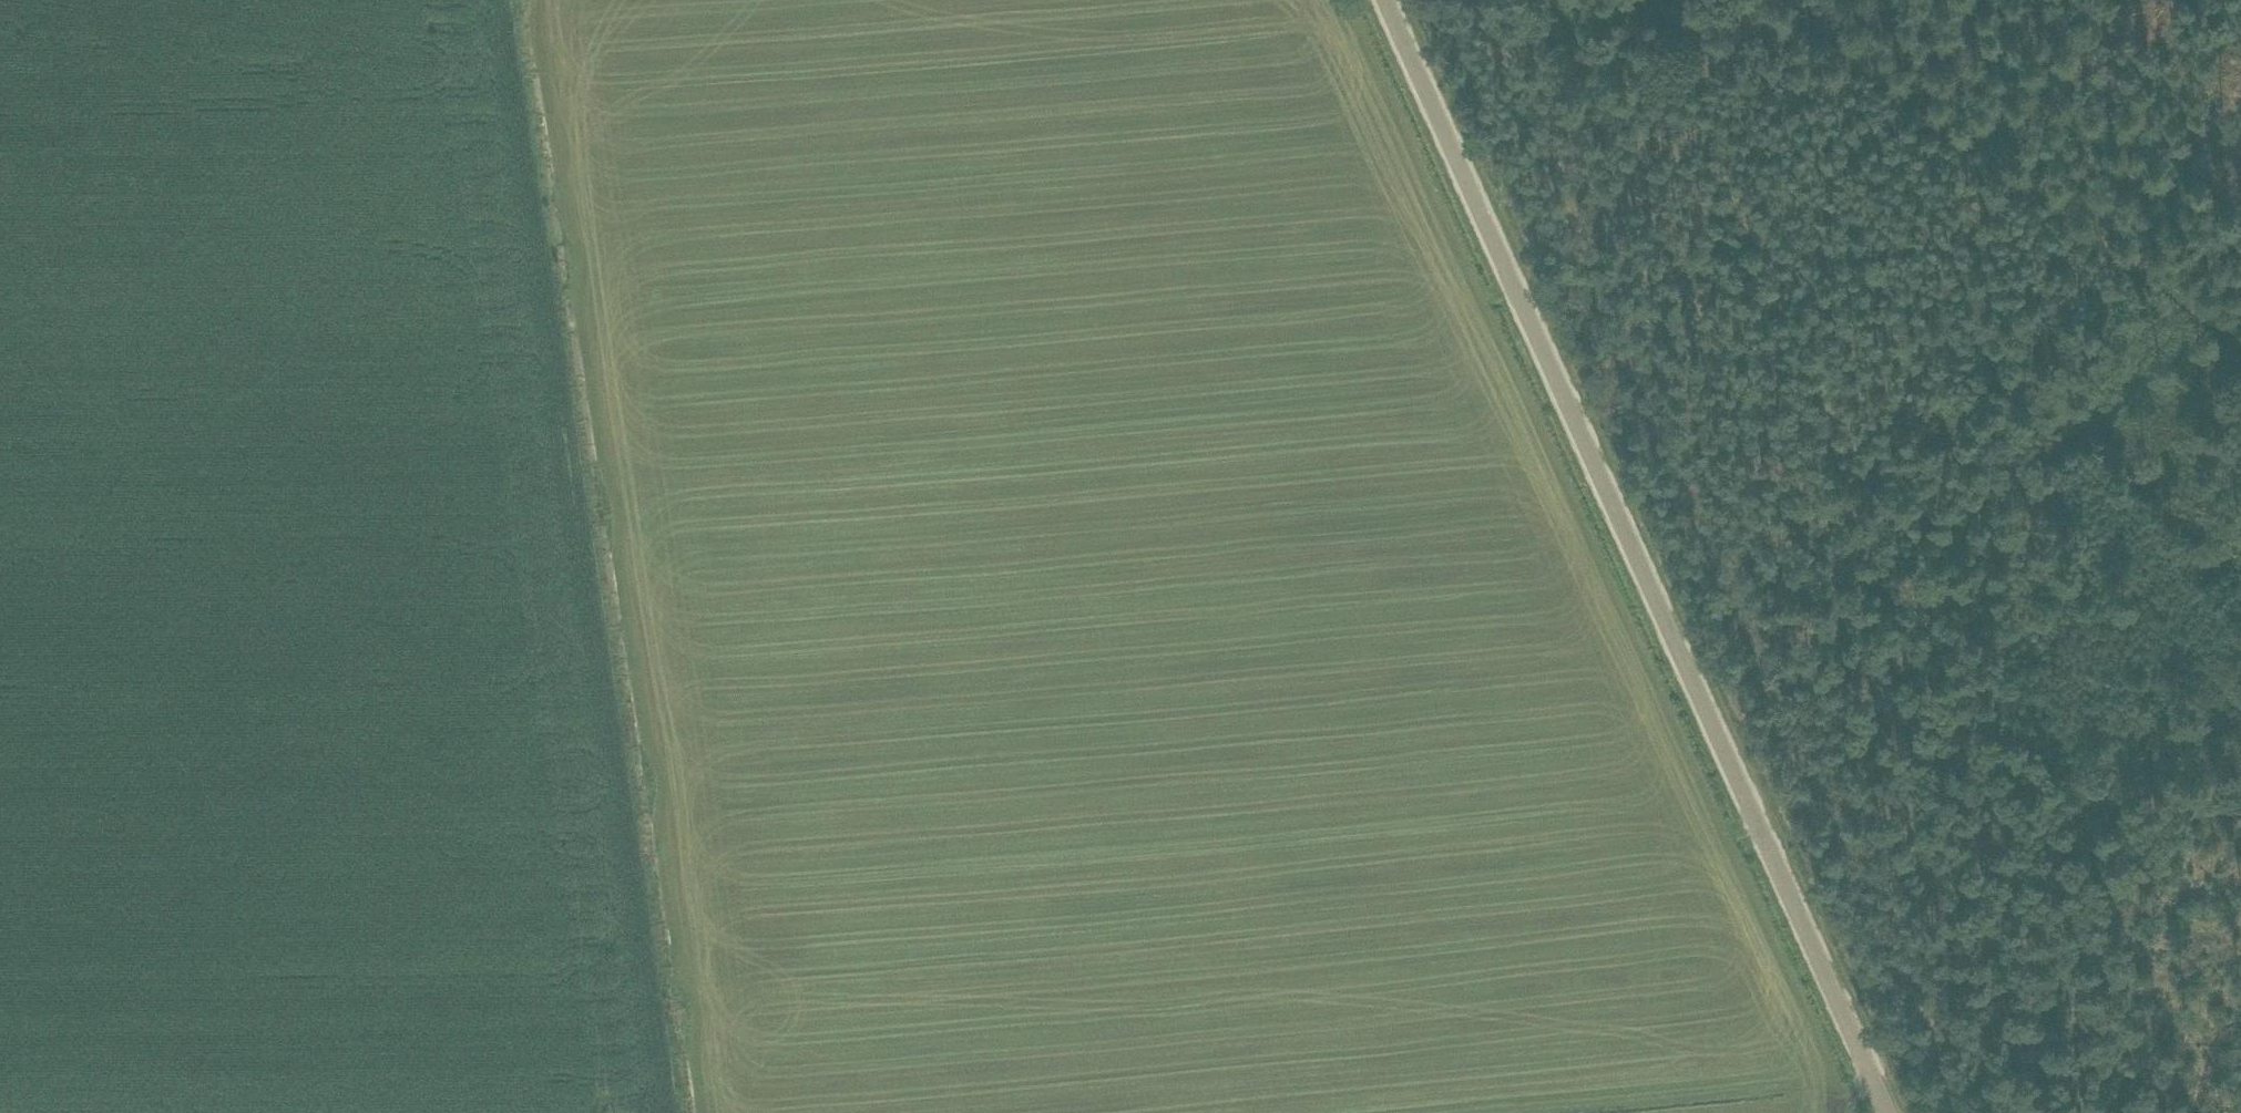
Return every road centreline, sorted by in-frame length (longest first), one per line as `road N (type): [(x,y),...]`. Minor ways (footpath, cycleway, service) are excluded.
road 1 (unclassified): [(1888,1112),(1383,0)]

